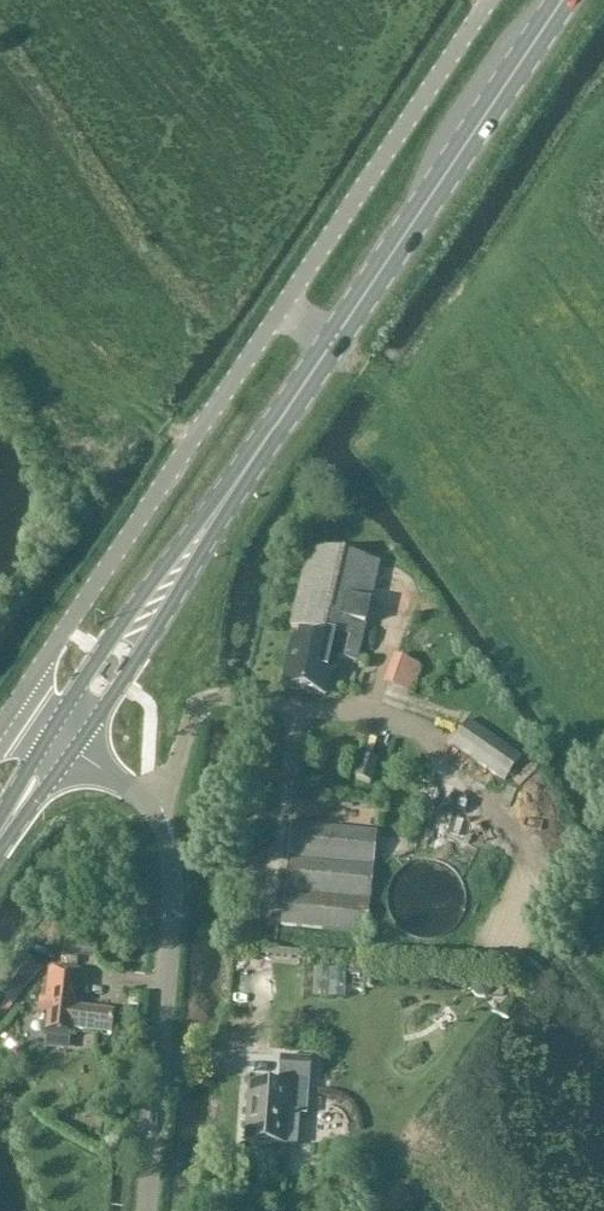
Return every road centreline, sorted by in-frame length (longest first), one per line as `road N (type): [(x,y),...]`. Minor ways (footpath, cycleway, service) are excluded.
road 1 (unclassified): [(11,712),(488,0)]
road 2 (primary): [(206,528),(562,0)]
road 3 (unclassified): [(146,1210),(173,880),(168,839),(148,802)]
road 4 (primary): [(206,528),(187,537),(50,735)]
road 5 (primary): [(75,751),(205,548),(206,528)]
road 6 (unclassified): [(231,699),(196,707),(166,781),(148,802)]

